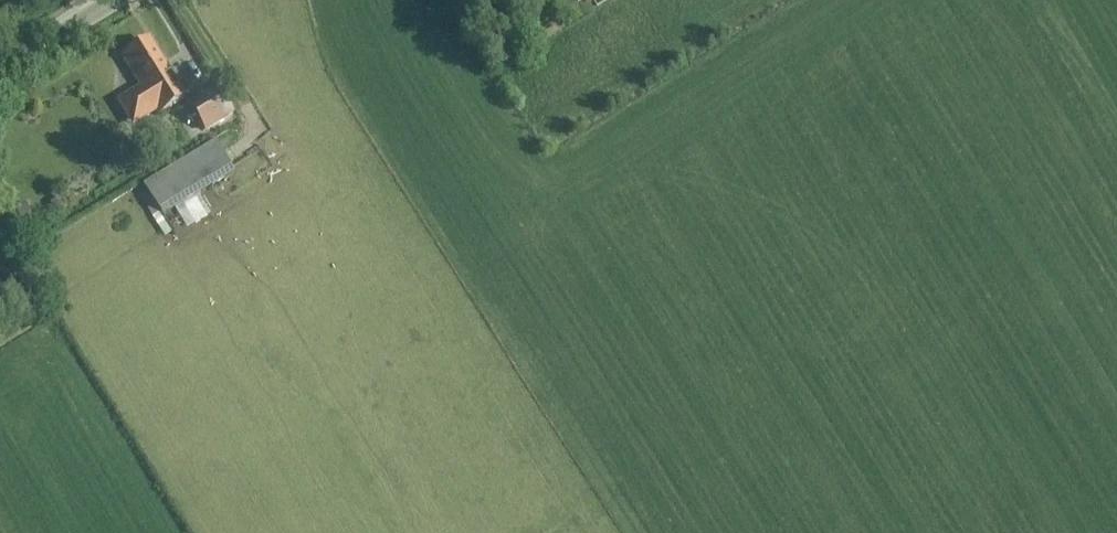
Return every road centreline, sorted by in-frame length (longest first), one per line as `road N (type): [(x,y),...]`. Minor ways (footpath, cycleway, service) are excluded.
road 1 (tertiary): [(0,73),(117,0)]

